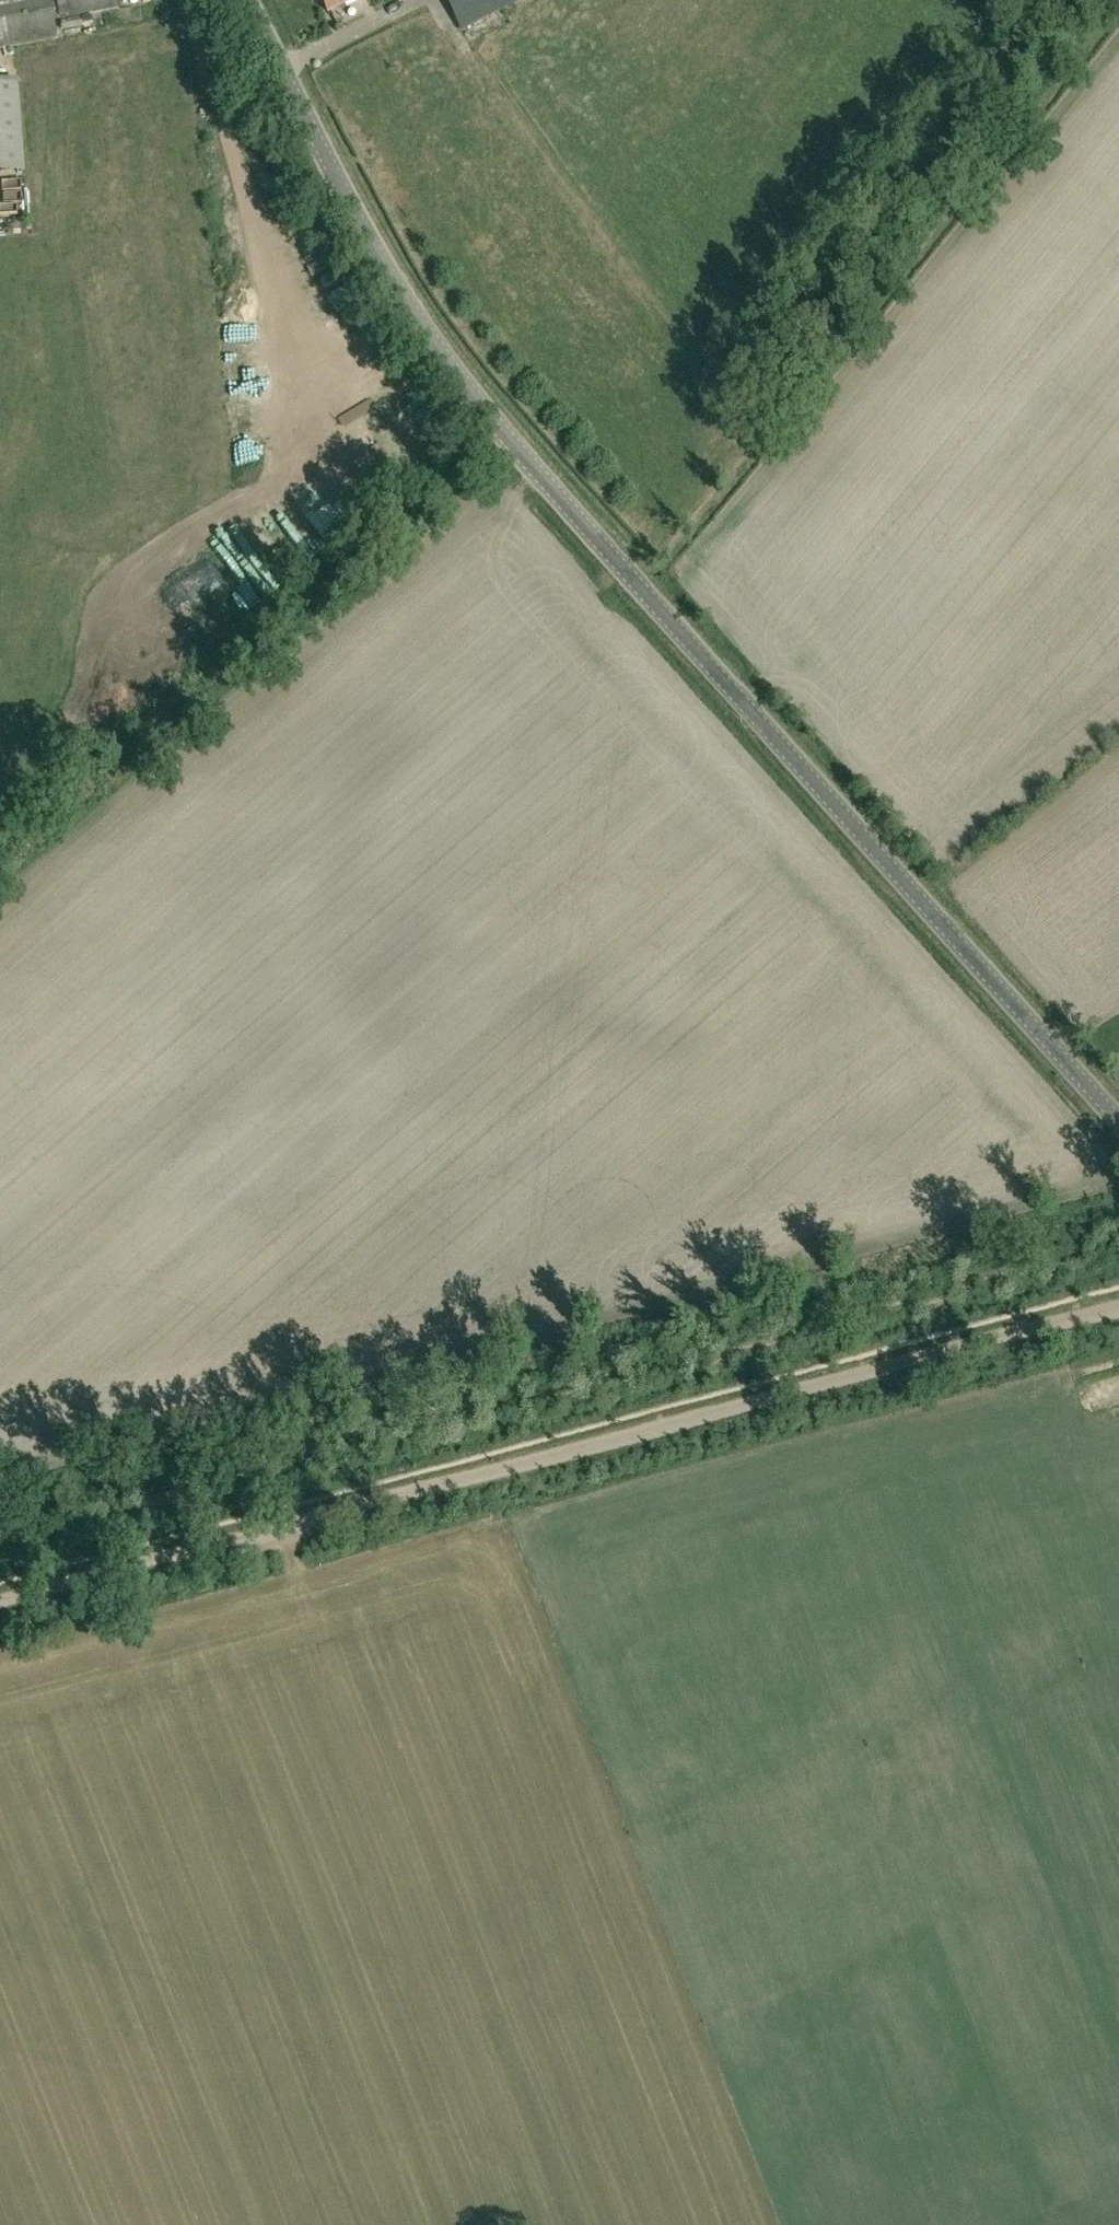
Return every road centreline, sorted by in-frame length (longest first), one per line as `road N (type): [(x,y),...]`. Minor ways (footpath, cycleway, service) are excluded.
road 1 (tertiary): [(1118,1119),(468,388),(385,269),(246,0)]
road 2 (track): [(1118,1308),(0,1600)]

